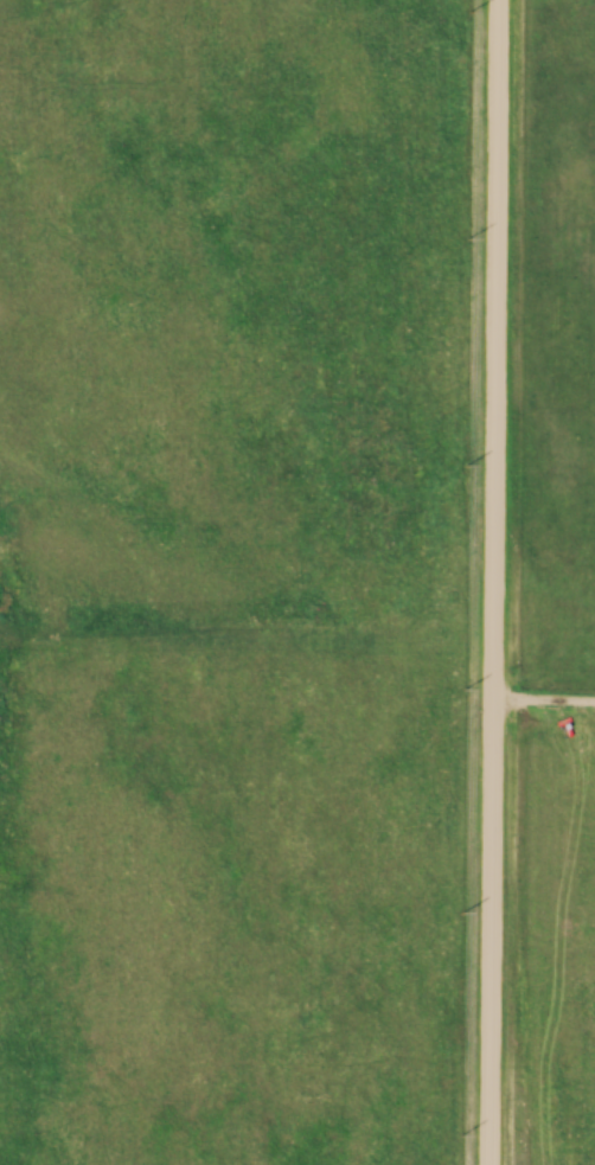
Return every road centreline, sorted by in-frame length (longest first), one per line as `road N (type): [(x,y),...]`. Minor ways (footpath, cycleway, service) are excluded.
road 1 (tertiary): [(491,1164),(500,0)]

